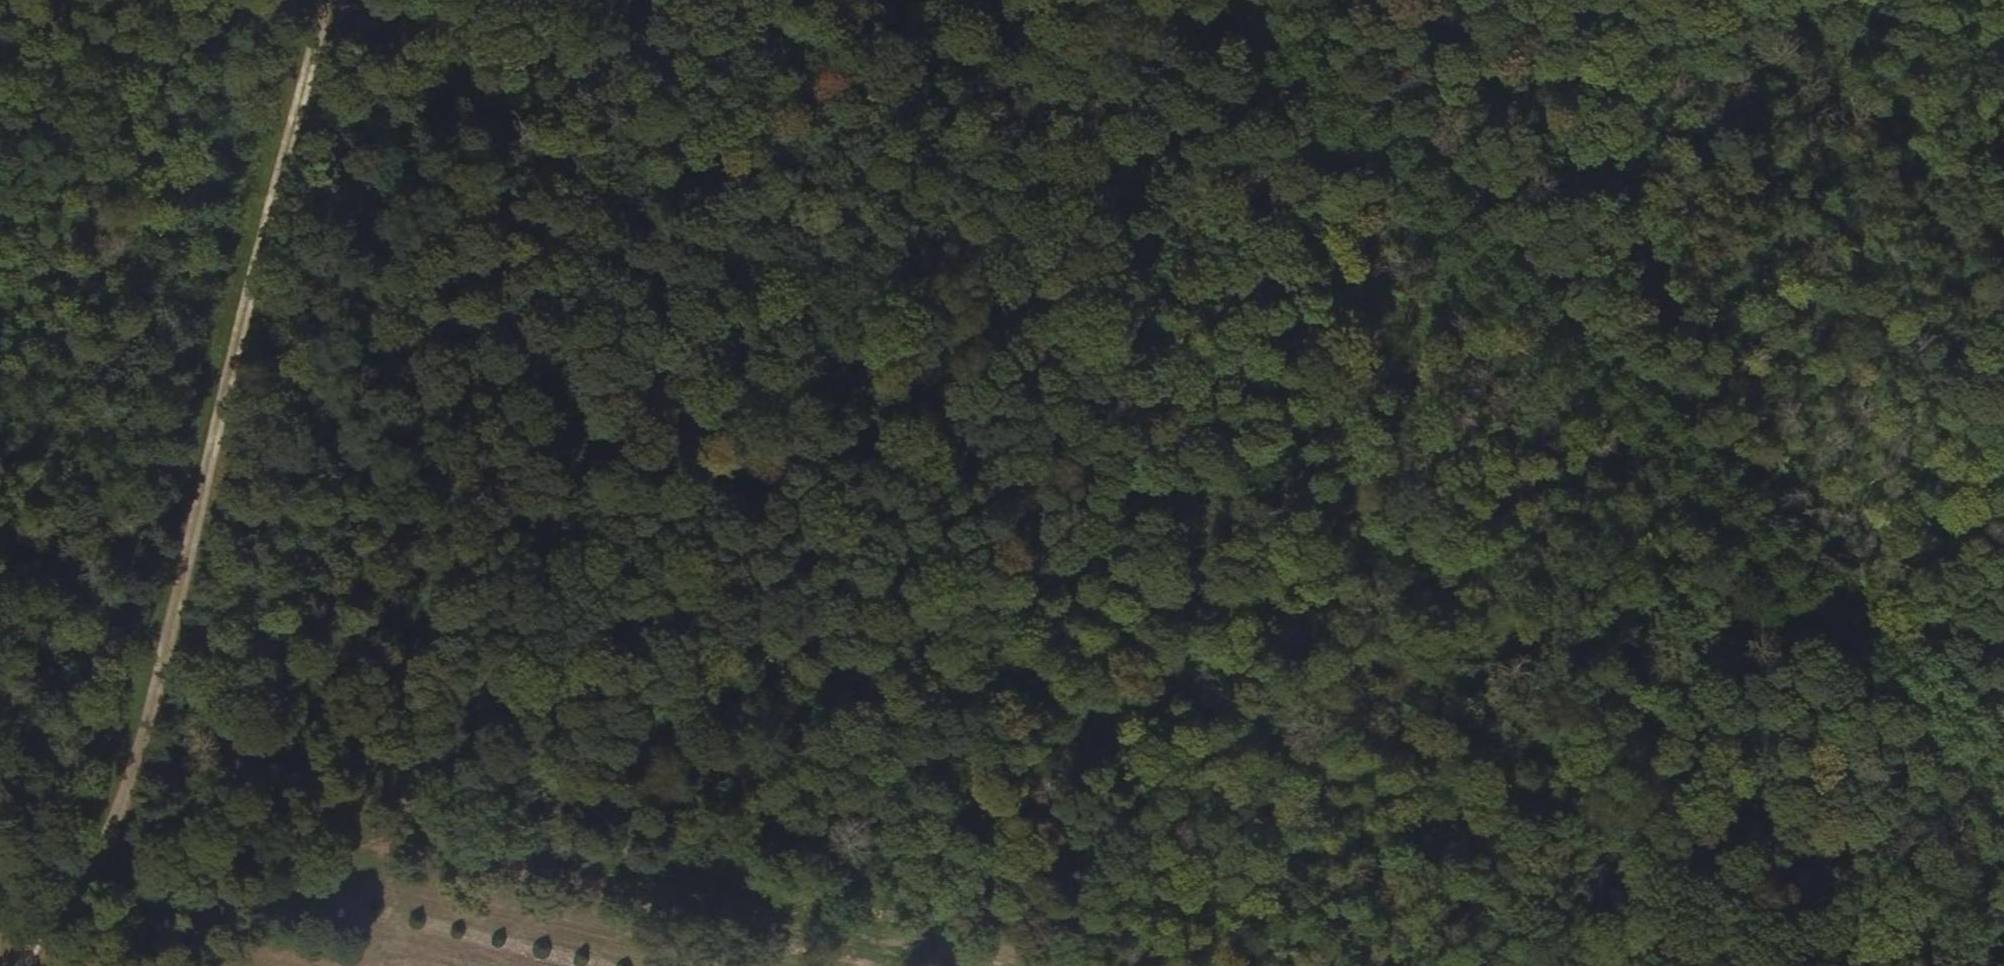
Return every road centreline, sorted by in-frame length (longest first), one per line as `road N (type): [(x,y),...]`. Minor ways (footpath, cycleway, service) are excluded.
road 1 (track): [(315,0),(125,757),(121,810),(101,851),(16,965)]

